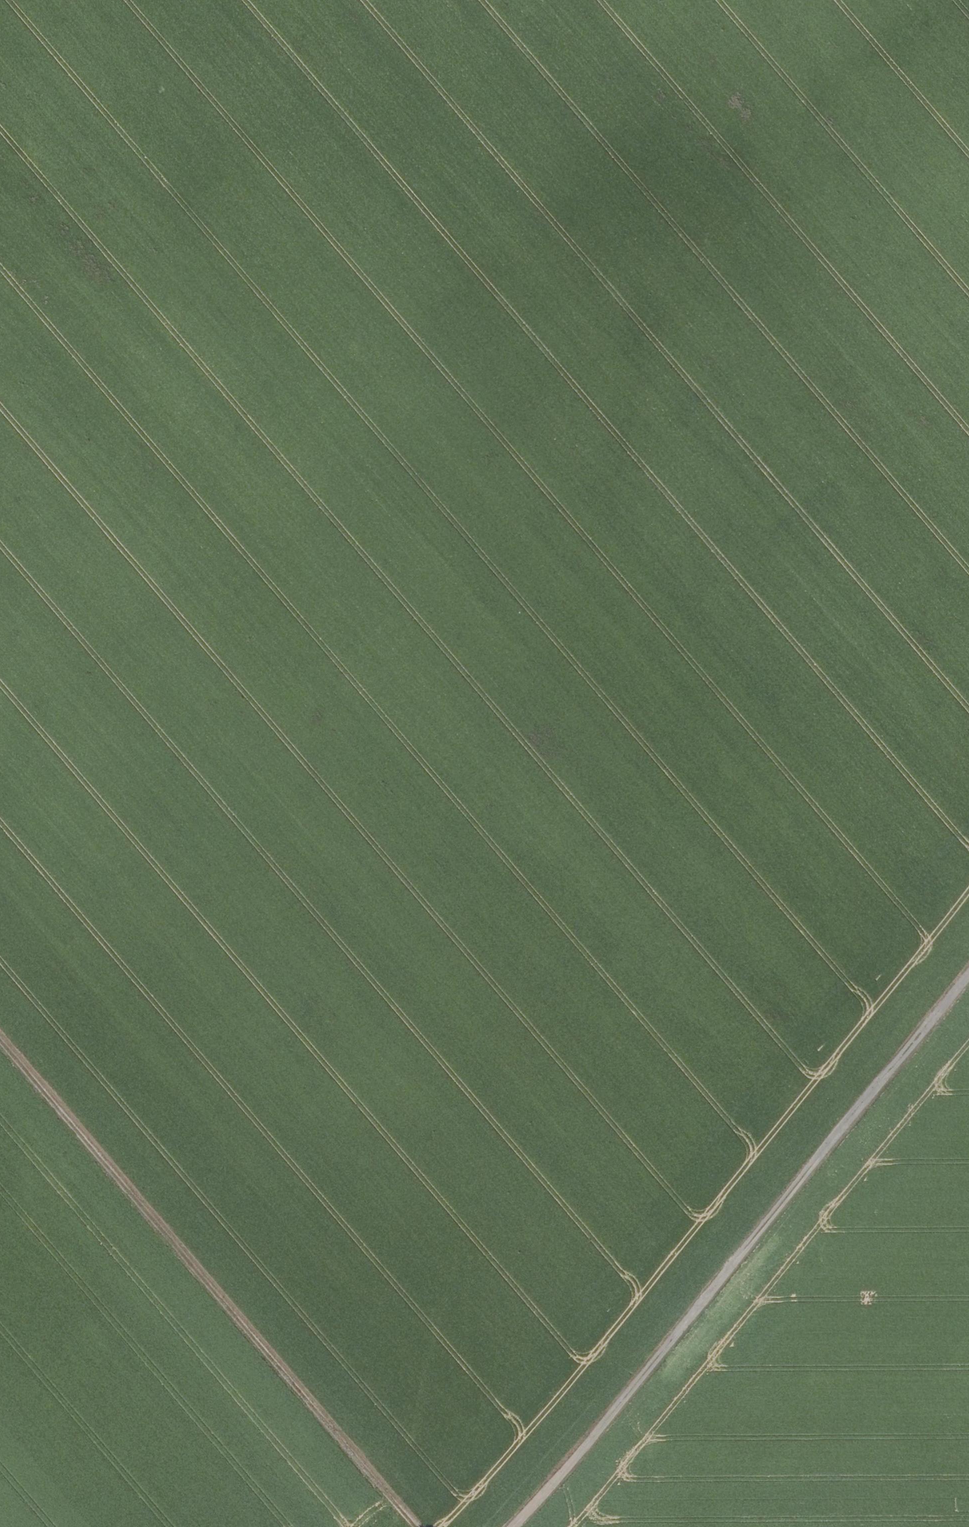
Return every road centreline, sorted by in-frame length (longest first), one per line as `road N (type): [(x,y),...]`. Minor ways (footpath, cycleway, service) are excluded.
road 1 (track): [(513,1526),(968,971)]
road 2 (track): [(414,1526),(0,1040)]

